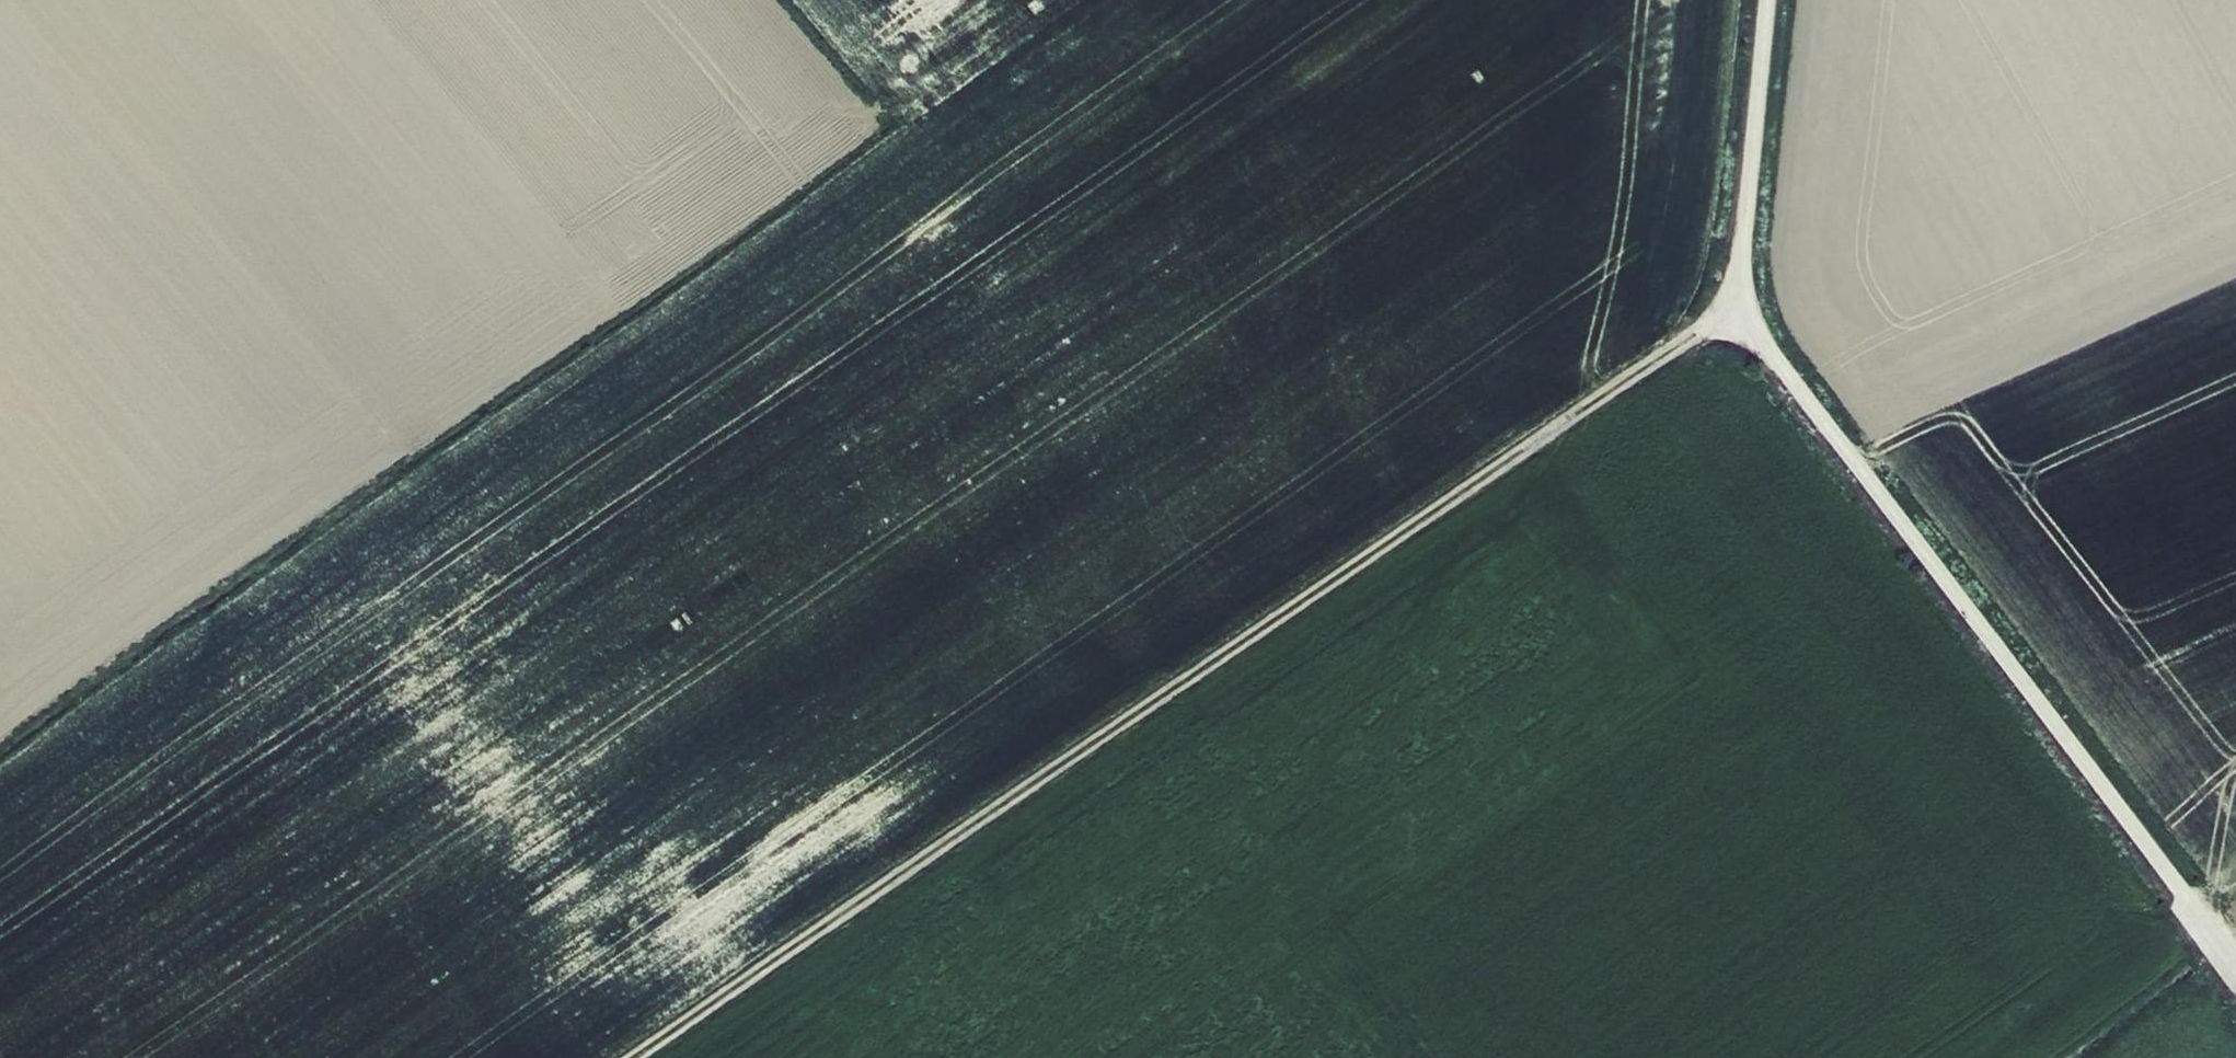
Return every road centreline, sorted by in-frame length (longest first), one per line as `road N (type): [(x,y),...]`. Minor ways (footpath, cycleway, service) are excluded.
road 1 (track): [(628,1057),(1736,301)]
road 2 (unclassified): [(1771,0),(1736,301),(2235,948)]

